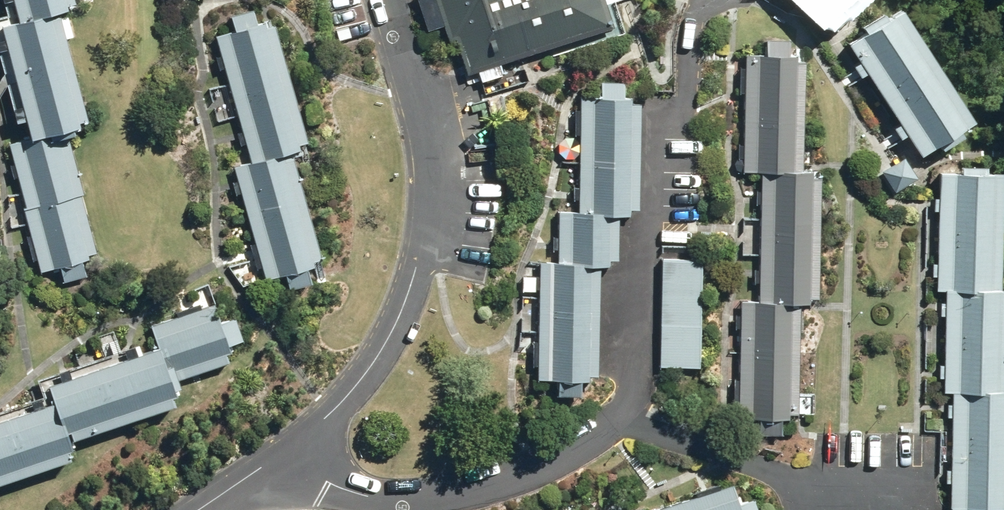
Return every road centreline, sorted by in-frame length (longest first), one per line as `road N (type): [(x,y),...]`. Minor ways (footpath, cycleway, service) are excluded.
road 1 (residential): [(270,468),(348,400),(402,317),(435,224),(431,136),(390,0)]
road 2 (residential): [(626,420),(640,381),(657,126),(678,124),(686,112),(692,23),(706,0)]
road 3 (residential): [(270,468),(388,502),(493,490),(626,420)]
road 4 (residential): [(626,420),(784,476),(923,478)]

